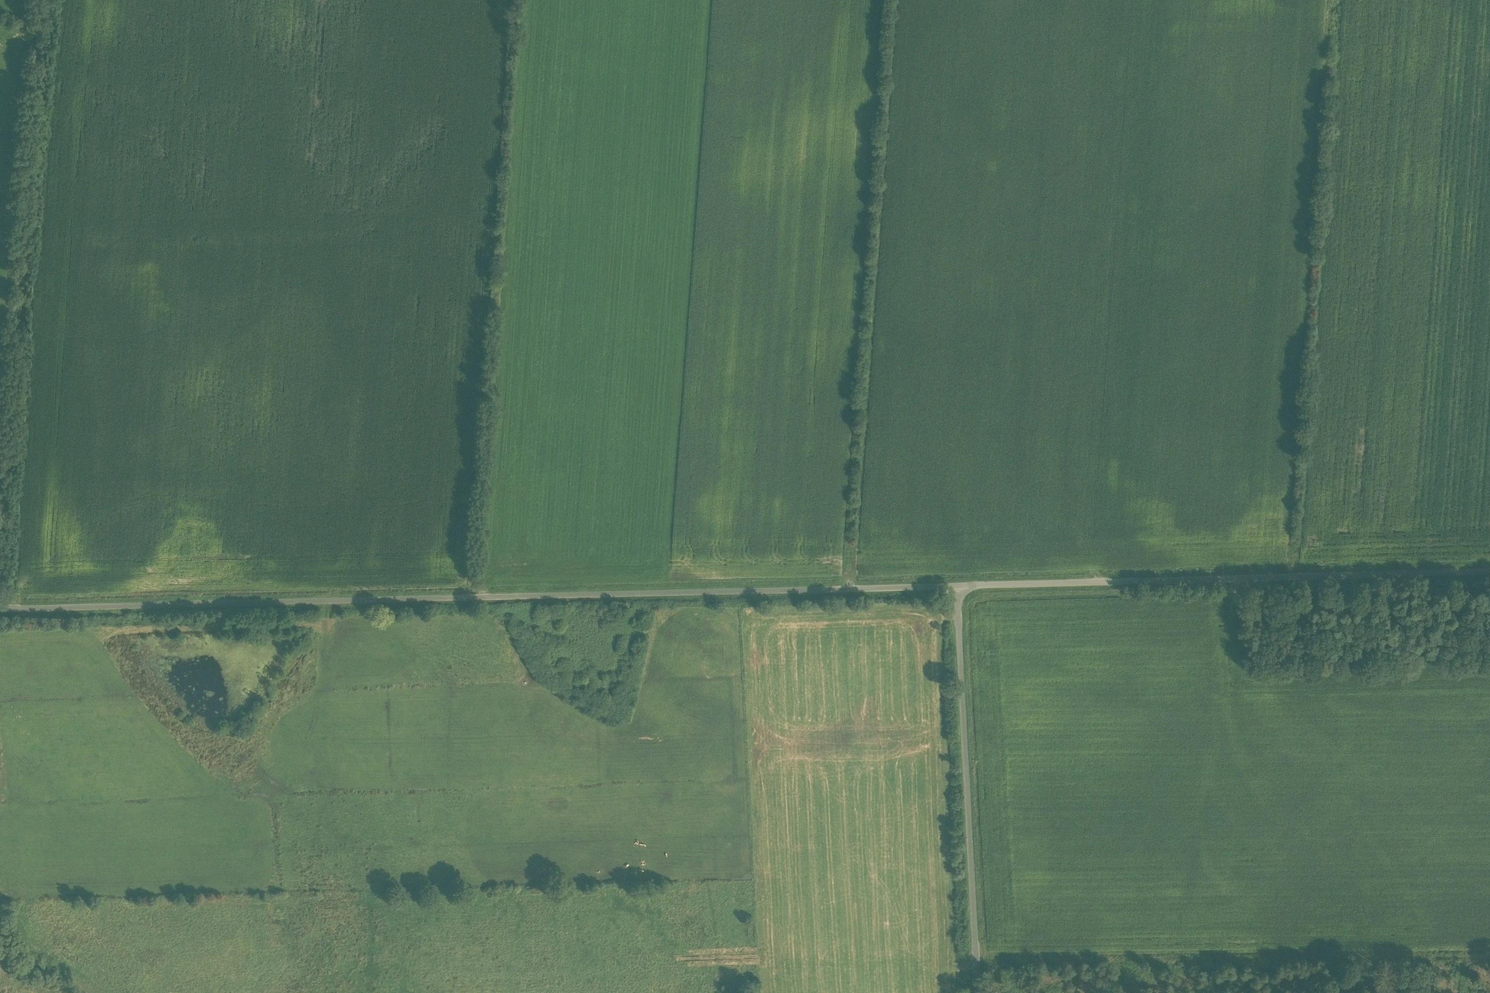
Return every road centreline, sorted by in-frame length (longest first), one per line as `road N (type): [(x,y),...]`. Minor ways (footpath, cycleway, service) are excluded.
road 1 (unclassified): [(0,607),(1489,564)]

